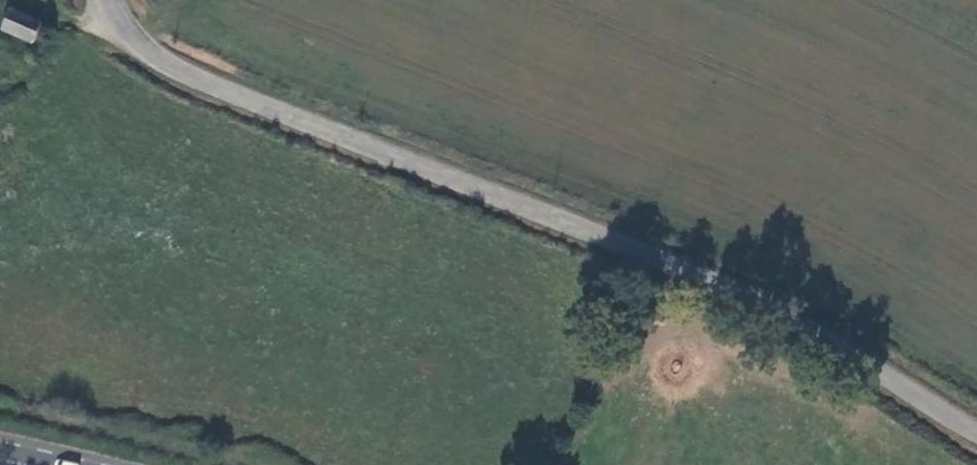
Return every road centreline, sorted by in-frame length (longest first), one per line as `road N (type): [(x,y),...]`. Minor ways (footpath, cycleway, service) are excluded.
road 1 (unclassified): [(110,0),(125,31),(190,75),(728,289),(976,431)]

